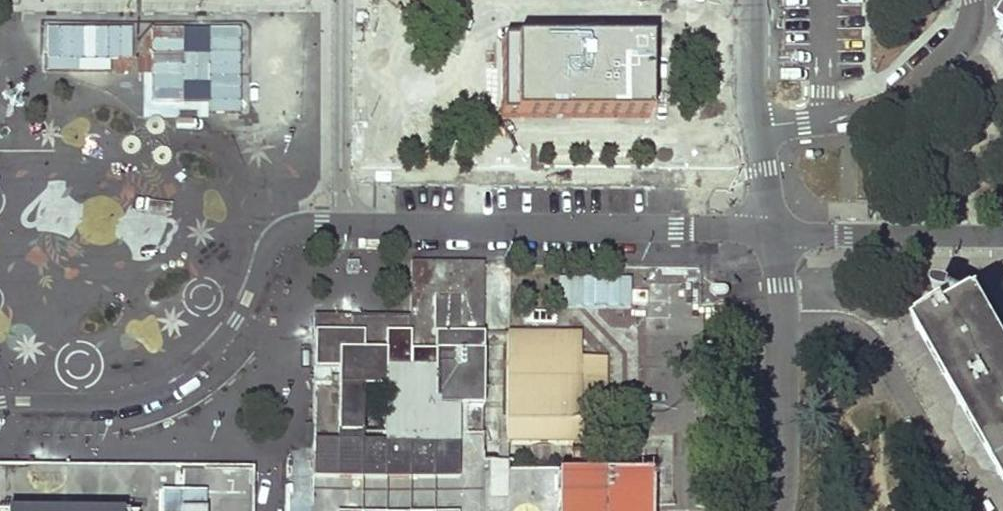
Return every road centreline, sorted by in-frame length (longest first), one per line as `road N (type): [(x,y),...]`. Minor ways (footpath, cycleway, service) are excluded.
road 1 (residential): [(343,225),(772,231)]
road 2 (residential): [(284,234),(259,266),(236,321),(196,365),(164,385),(100,403),(0,404)]
road 3 (residential): [(772,231),(782,322),(773,510)]
road 4 (residential): [(757,123),(820,122),(882,104),(954,50),(968,26),(969,0)]
road 5 (residential): [(772,231),(1002,235)]
road 6 (residential): [(343,225),(342,0)]
road 7 (residential): [(757,123),(750,0)]

